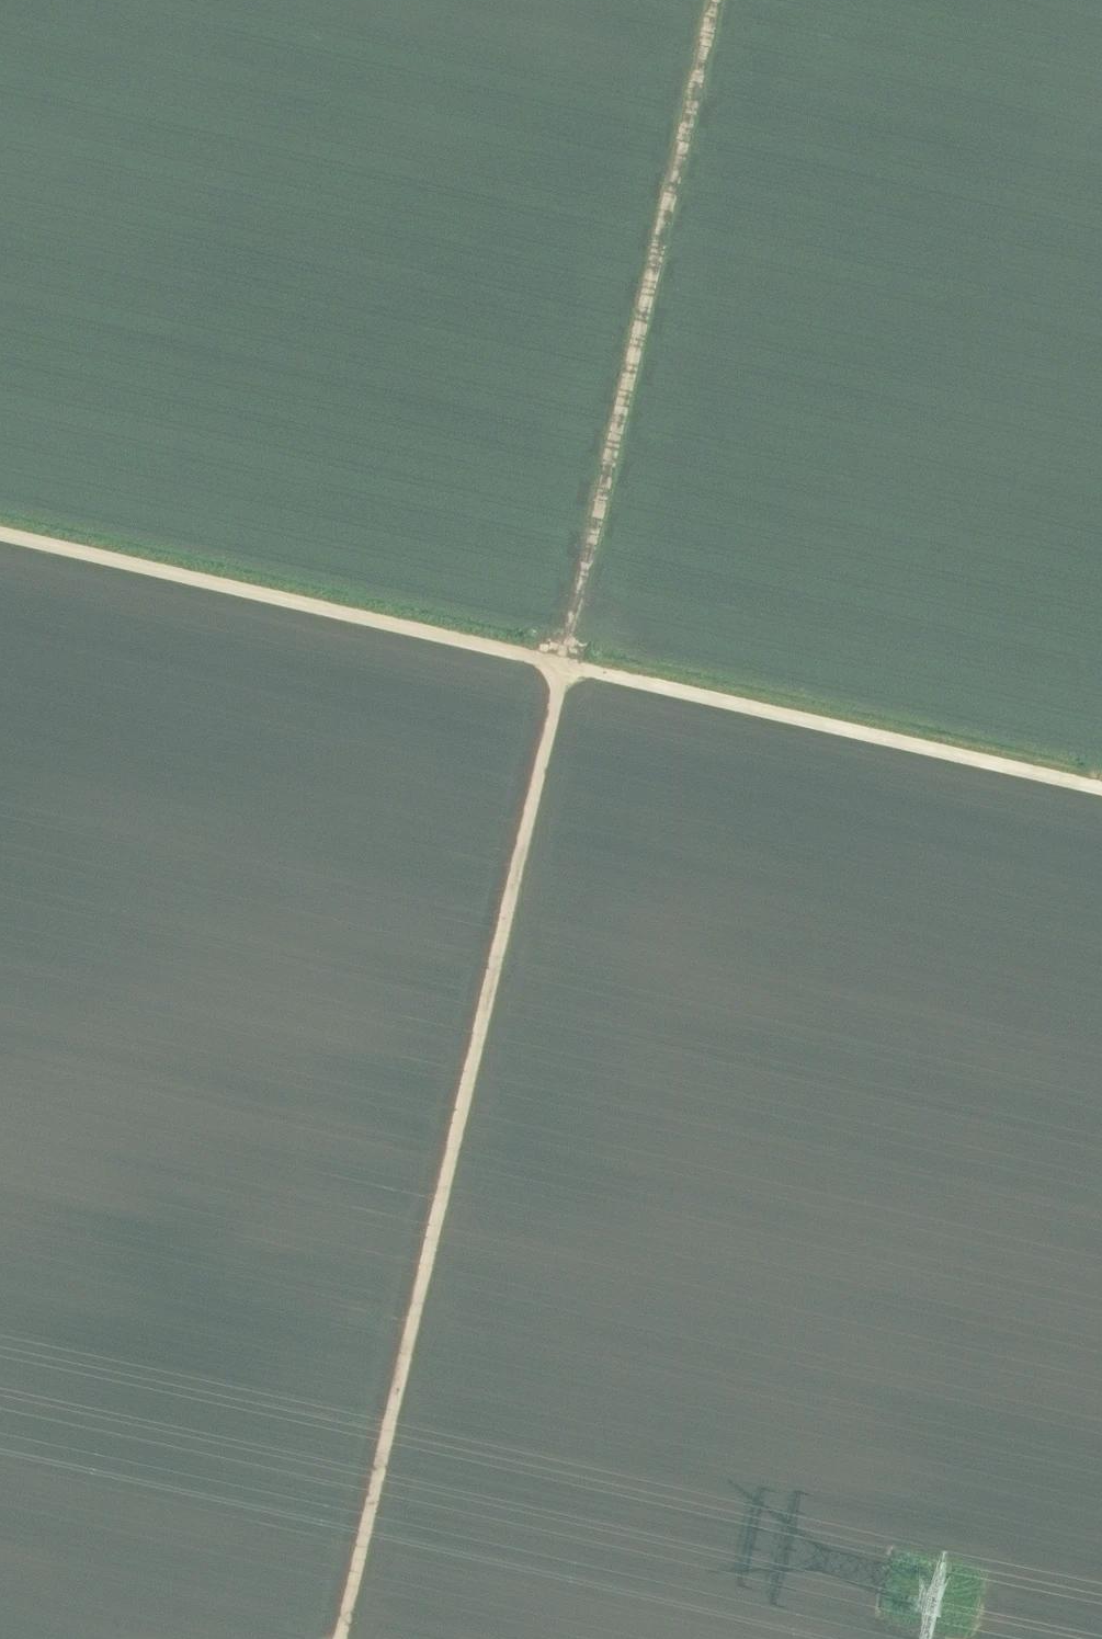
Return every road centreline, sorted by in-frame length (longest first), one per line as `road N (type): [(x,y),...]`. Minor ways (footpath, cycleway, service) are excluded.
road 1 (track): [(1101,787),(0,534)]

